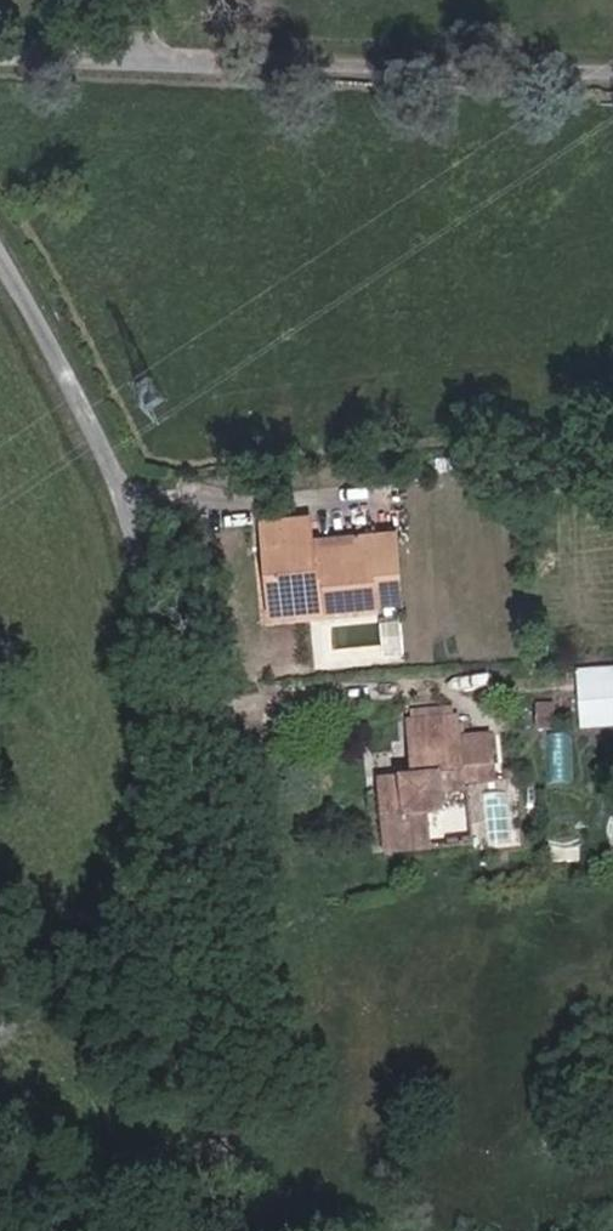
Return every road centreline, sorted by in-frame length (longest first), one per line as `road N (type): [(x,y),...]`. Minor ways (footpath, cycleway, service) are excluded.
road 1 (residential): [(240,1230),(230,632),(206,580),(122,477),(0,273)]
road 2 (unclassified): [(0,63),(612,73)]

